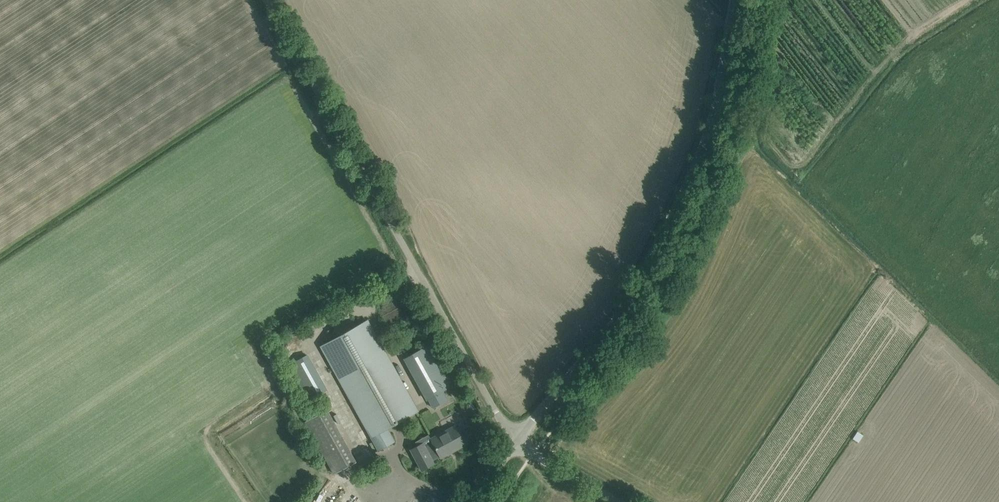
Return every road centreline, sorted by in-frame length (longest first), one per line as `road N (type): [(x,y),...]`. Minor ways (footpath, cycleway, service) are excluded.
road 1 (unclassified): [(517,441),(268,0)]
road 2 (unclassified): [(517,441),(637,287),(668,227),(717,106),(734,0)]

